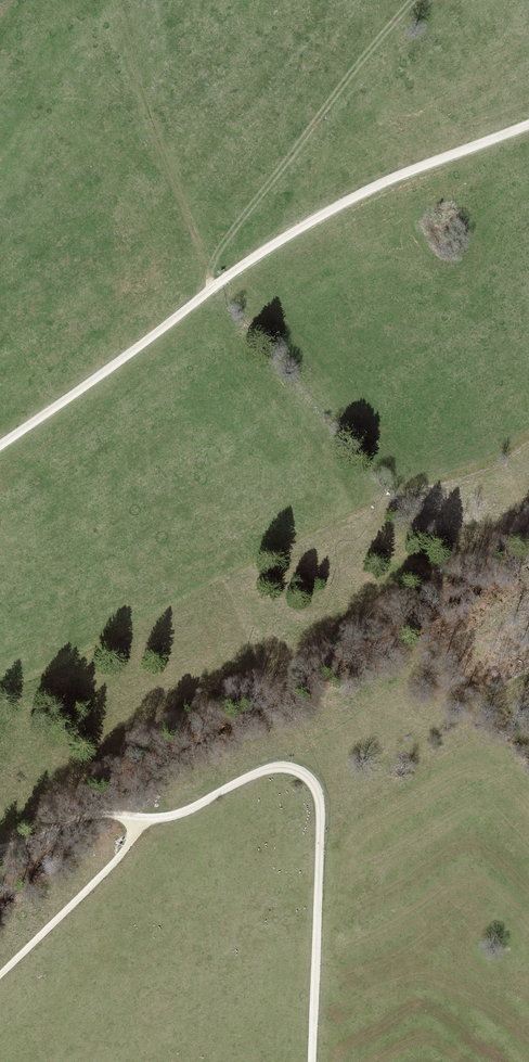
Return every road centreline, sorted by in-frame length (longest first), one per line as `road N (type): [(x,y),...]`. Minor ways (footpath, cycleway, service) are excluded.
road 1 (track): [(313,1061),(322,800),(316,785),(304,772),(268,767),(184,812),(139,822)]
road 2 (track): [(528,124),(397,175),(215,283)]
road 3 (track): [(110,0),(215,283)]
road 4 (track): [(215,283),(0,444)]
road 5 (track): [(139,822),(110,867),(0,975)]
road 6 (track): [(0,849),(139,822)]

